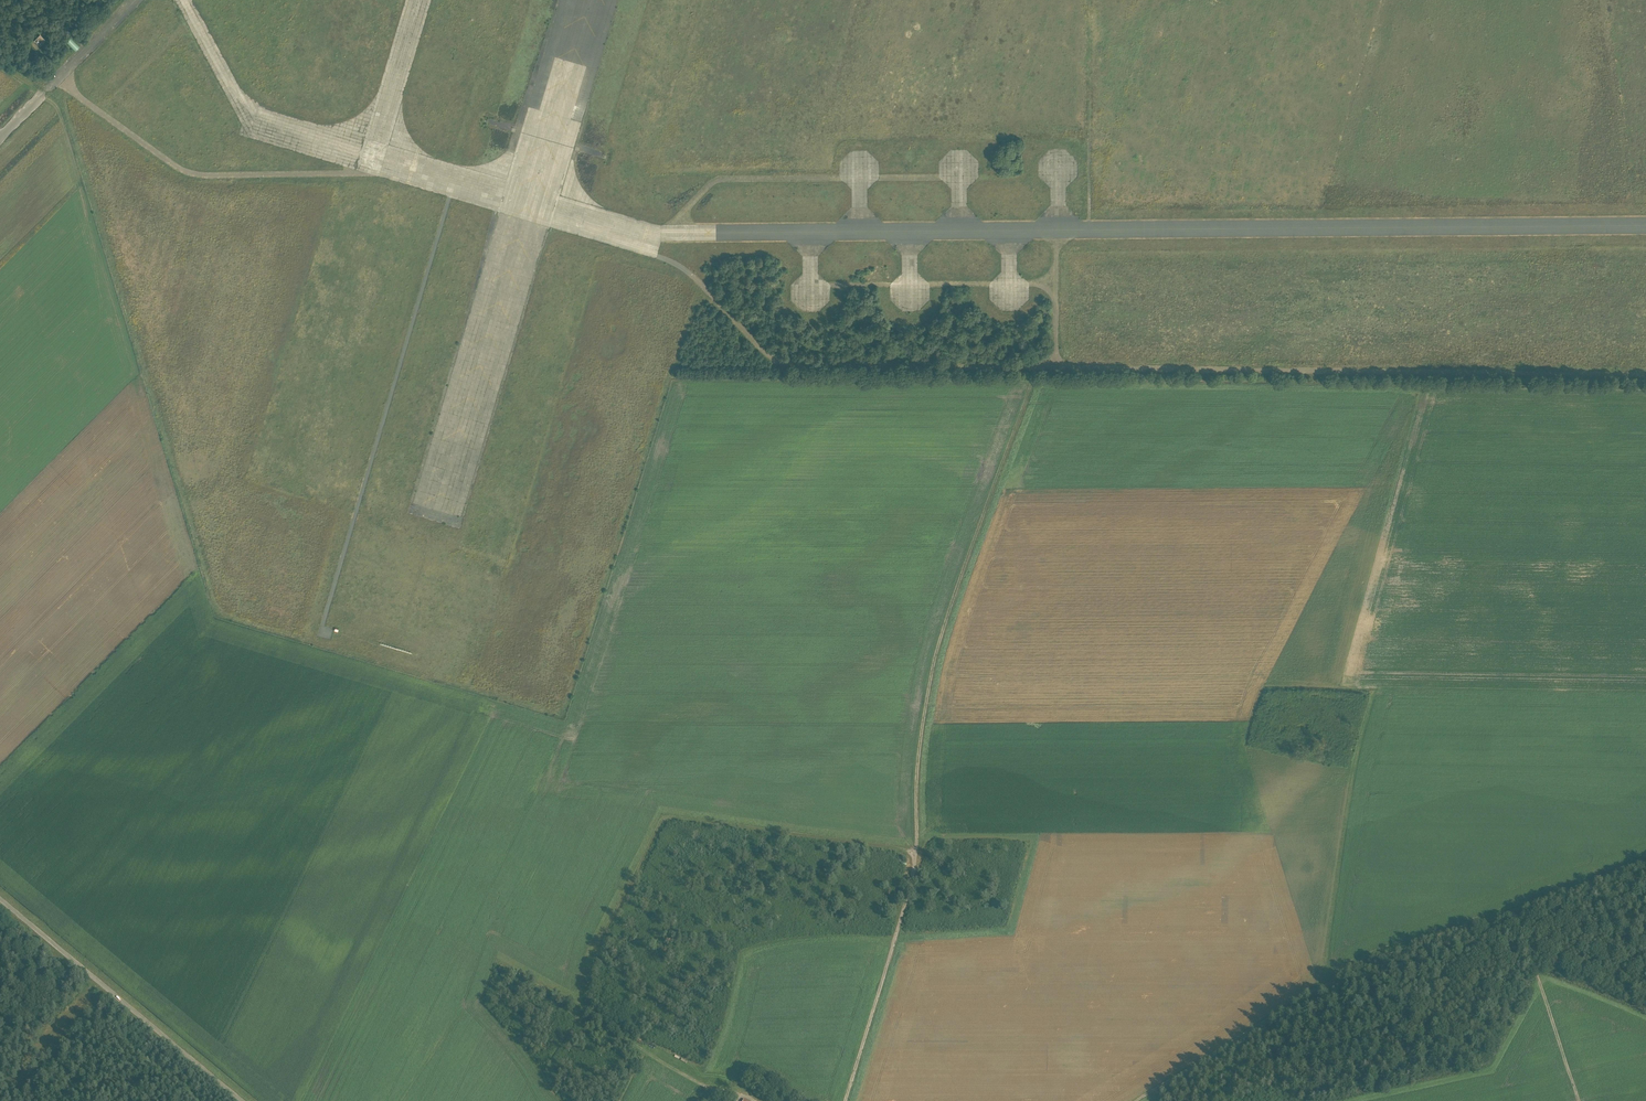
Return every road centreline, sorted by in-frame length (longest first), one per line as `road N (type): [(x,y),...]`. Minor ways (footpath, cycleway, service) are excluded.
road 1 (track): [(845,1100),(911,879),(917,761),(939,642),(1036,367)]
road 2 (track): [(1137,1100),(1357,967),(1517,913)]
road 3 (track): [(242,1100),(0,899)]
road 4 (track): [(1374,693),(1353,771),(1322,987)]
road 5 (track): [(1517,913),(1578,1100)]
road 6 (track): [(745,1095),(710,1088),(584,1011)]
road 7 (track): [(1517,913),(1645,865)]

